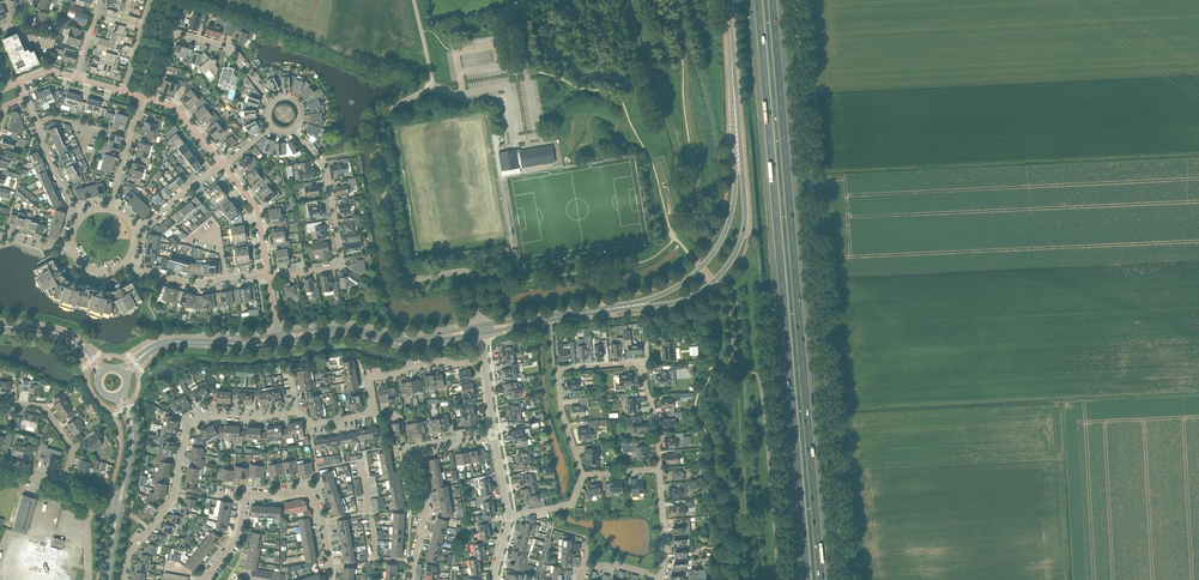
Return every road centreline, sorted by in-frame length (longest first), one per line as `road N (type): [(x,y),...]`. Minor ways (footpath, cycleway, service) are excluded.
road 1 (motorway): [(824,579),(775,0)]
road 2 (motorway): [(758,0),(807,579)]
road 3 (unclassified): [(842,579),(794,0)]
road 4 (unclassified): [(480,326),(468,272),(407,280),(398,273),(374,123),(432,85),(414,0)]
road 5 (residential): [(659,468),(641,367),(563,369),(561,410),(584,476)]
road 6 (residential): [(123,579),(127,554),(174,499),(187,426),(210,415),(295,411)]
road 7 (tertiary): [(623,307),(690,297),(727,268),(743,235),(737,143)]
road 8 (residential): [(269,278),(343,262),(327,171),(295,127)]
road 9 (tertiary): [(737,143),(731,213),(708,260),(682,283),(623,307)]
road 10 (residential): [(410,579),(427,508),(418,450),(495,434)]
road 11 (residential): [(314,423),(368,413),(367,378),(485,359)]
road 12 (residential): [(154,100),(172,39),(184,34),(229,47),(273,103)]
road 13 (residential): [(220,559),(238,536),(250,494),(309,492),(323,520)]
road 14 (residential): [(128,262),(196,284),(269,278)]
road 15 (tertiary): [(737,143),(727,0)]
road 16 (residential): [(65,480),(73,449),(43,405),(0,401)]
road 17 (residential): [(222,163),(257,208),(269,278)]
road 18 (tertiary): [(315,331),(441,336)]

